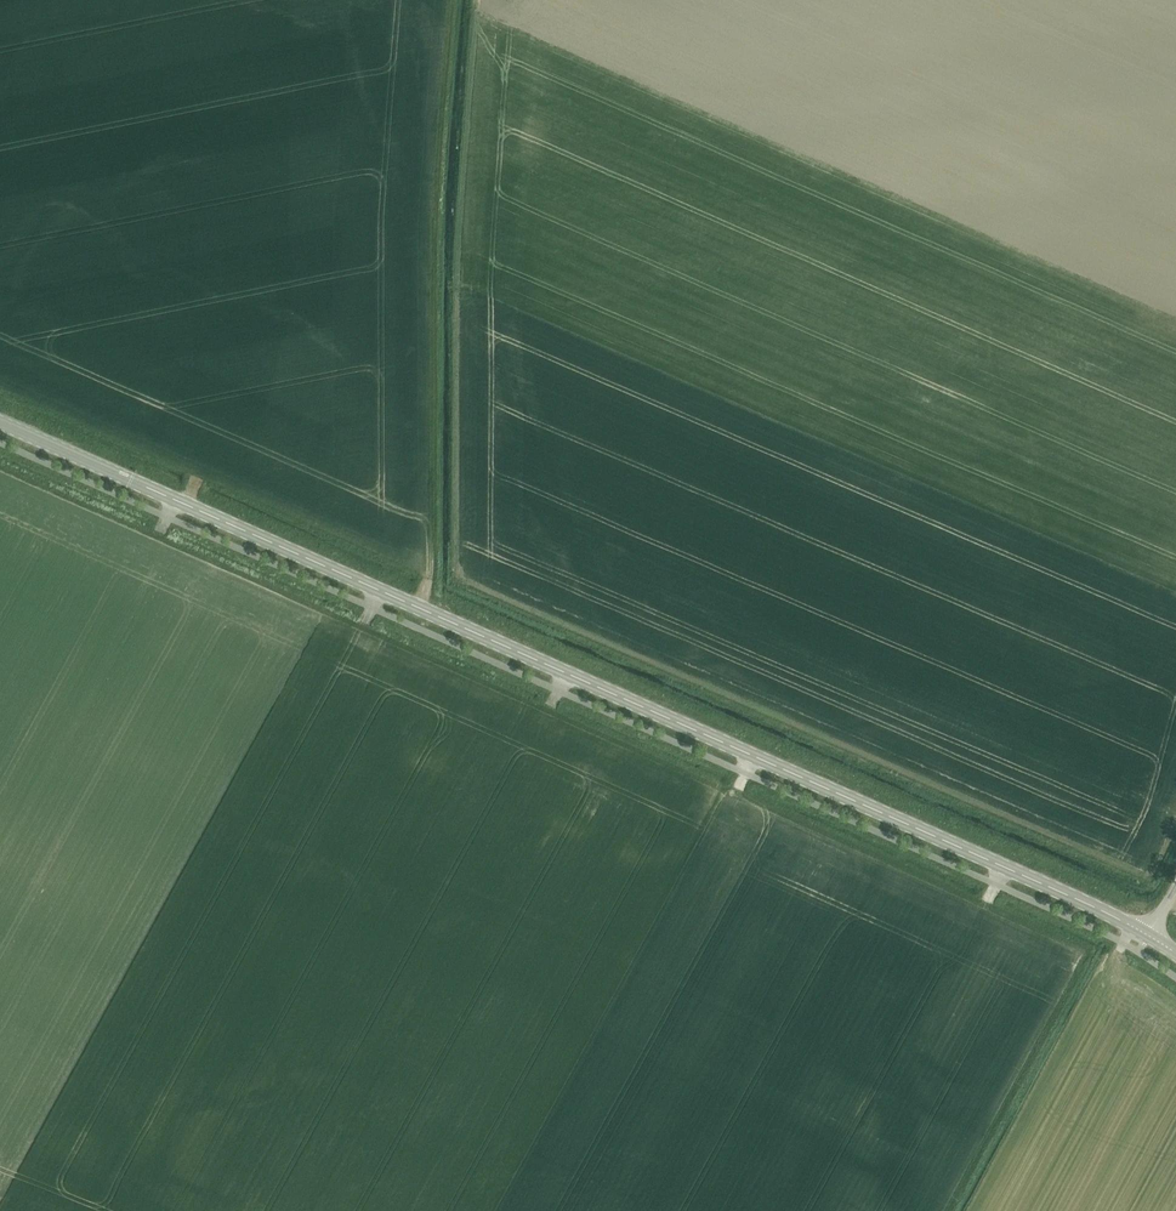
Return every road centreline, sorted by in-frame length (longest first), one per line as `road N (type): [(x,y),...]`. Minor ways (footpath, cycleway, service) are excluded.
road 1 (unclassified): [(1150,936),(0,423)]

